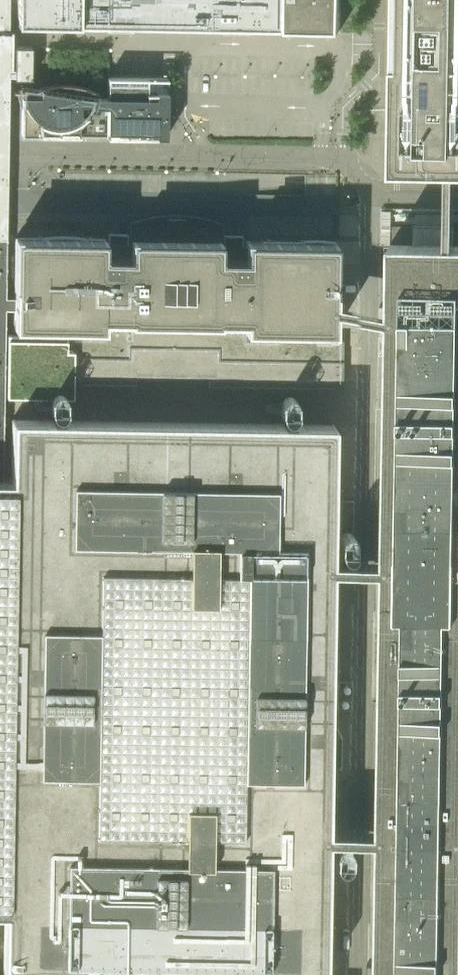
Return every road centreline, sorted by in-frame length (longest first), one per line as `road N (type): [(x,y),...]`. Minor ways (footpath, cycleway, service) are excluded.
road 1 (residential): [(457,189),(396,187),(343,156),(0,154)]

